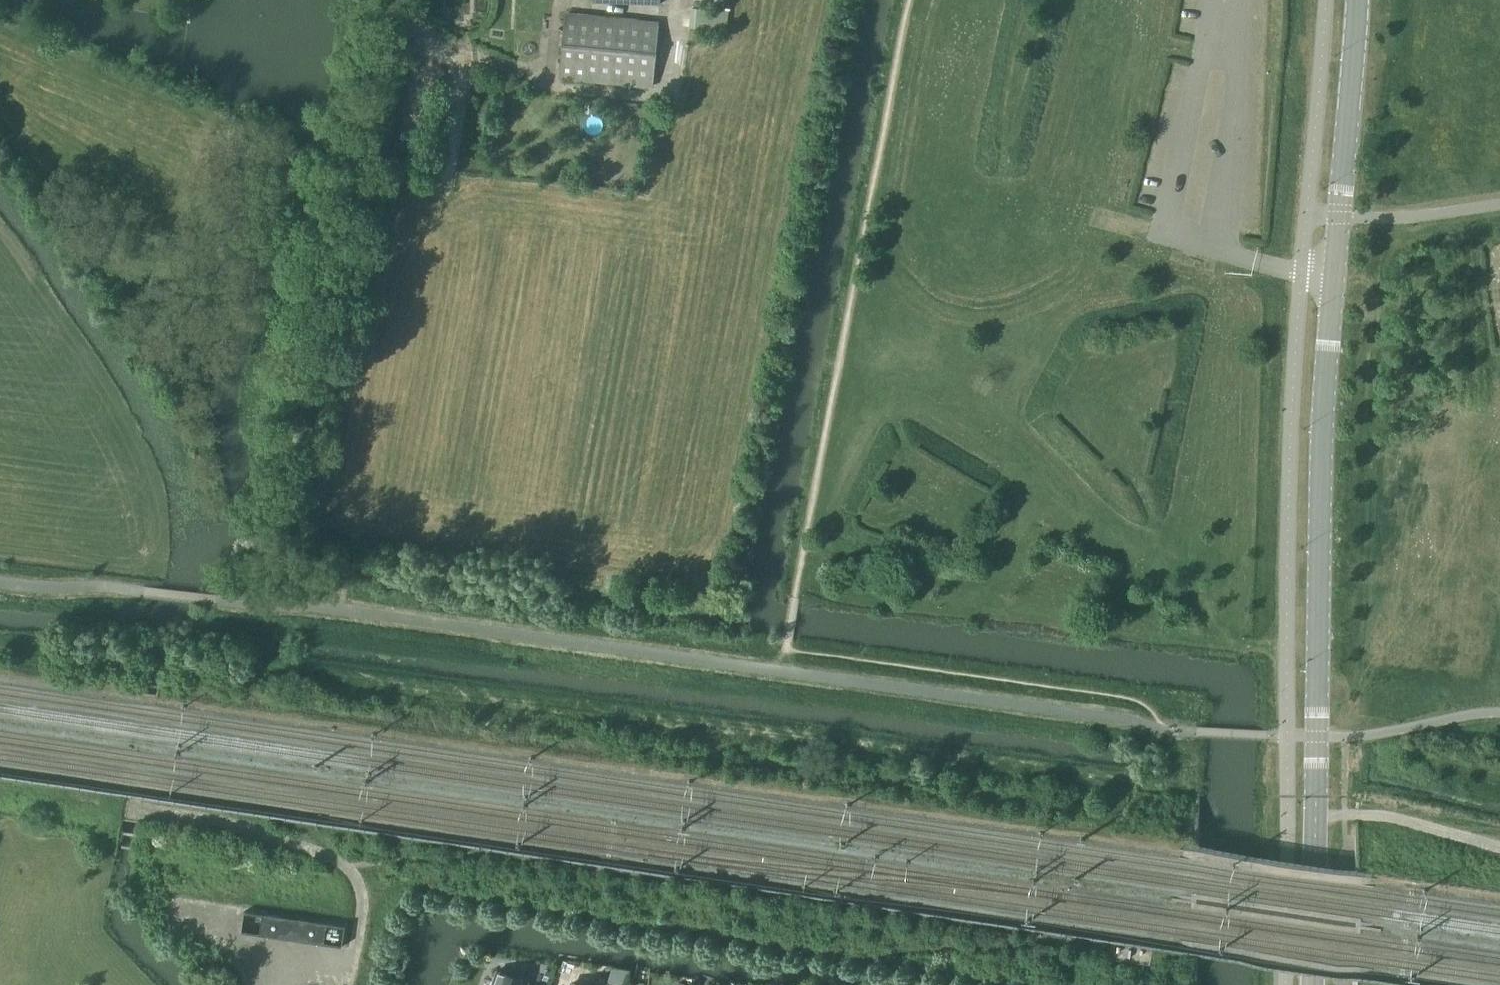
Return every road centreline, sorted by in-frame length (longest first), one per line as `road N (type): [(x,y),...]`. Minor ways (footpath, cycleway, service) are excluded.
road 1 (tertiary): [(1314,984),(1324,393),(1360,0)]

